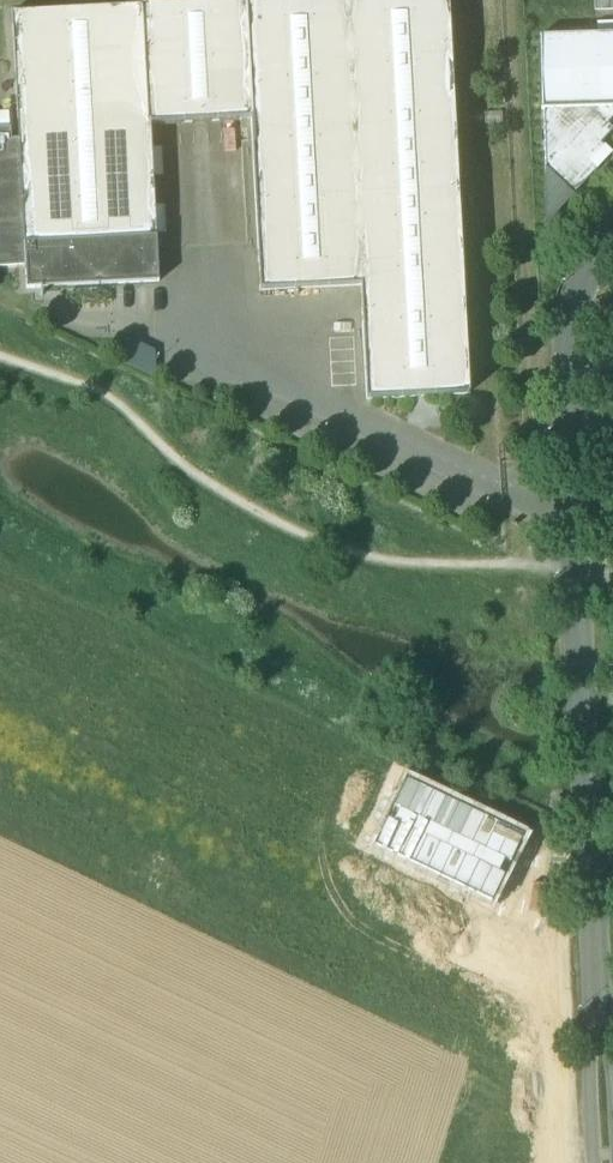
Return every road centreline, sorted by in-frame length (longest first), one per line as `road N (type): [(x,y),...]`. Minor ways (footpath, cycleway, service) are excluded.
road 1 (unclassified): [(612,234),(575,303),(565,362),(607,1162)]
road 2 (track): [(551,805),(571,1156)]

